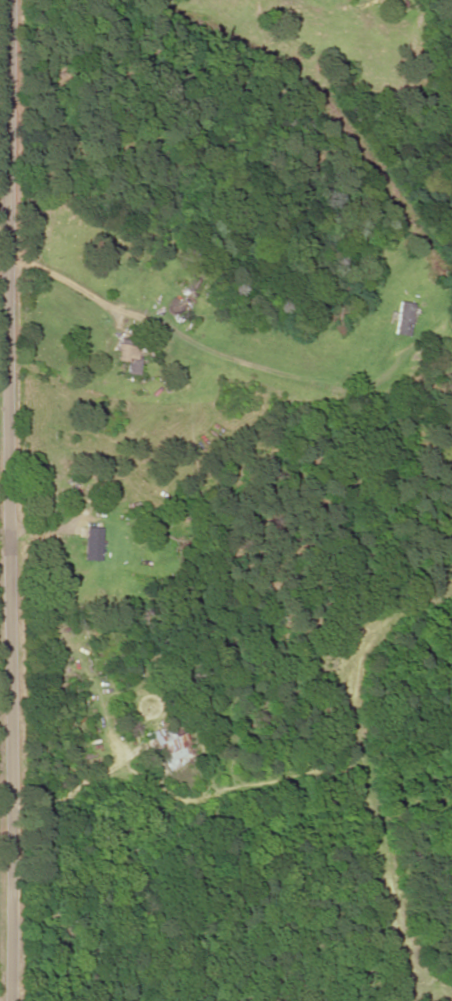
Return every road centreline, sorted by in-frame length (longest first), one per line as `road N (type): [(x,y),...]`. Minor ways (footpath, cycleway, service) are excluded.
road 1 (tertiary): [(5,0),(12,1000)]

